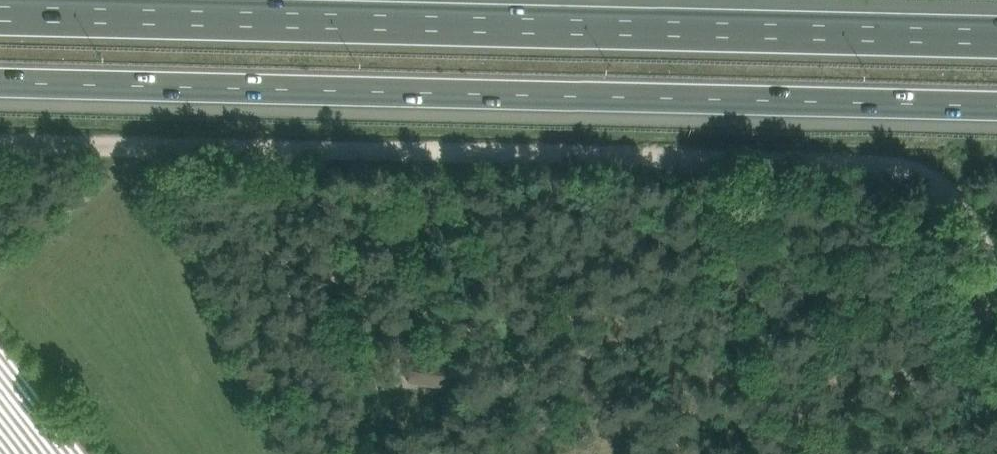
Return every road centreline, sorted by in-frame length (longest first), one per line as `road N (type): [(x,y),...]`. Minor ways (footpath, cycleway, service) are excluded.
road 1 (track): [(0,149),(898,167),(926,182),(965,308)]
road 2 (motorway): [(996,33),(0,9)]
road 3 (motorway): [(0,86),(996,109)]

